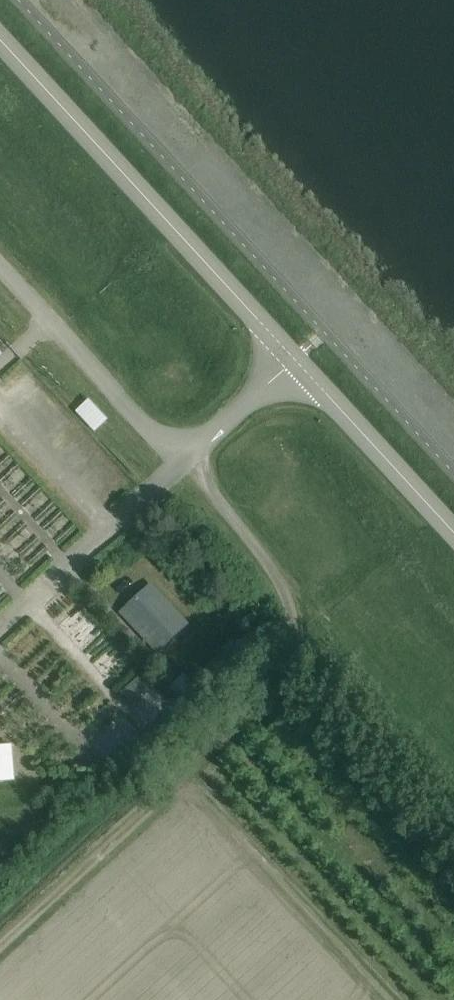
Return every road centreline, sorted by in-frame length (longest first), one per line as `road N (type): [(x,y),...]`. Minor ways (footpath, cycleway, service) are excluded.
road 1 (unclassified): [(183,458),(280,587),(309,712),(453,868)]
road 2 (tertiary): [(0,40),(295,360)]
road 3 (unclassified): [(183,458),(0,268)]
road 4 (tertiary): [(295,360),(453,532)]
road 5 (unclassified): [(295,360),(183,458)]

